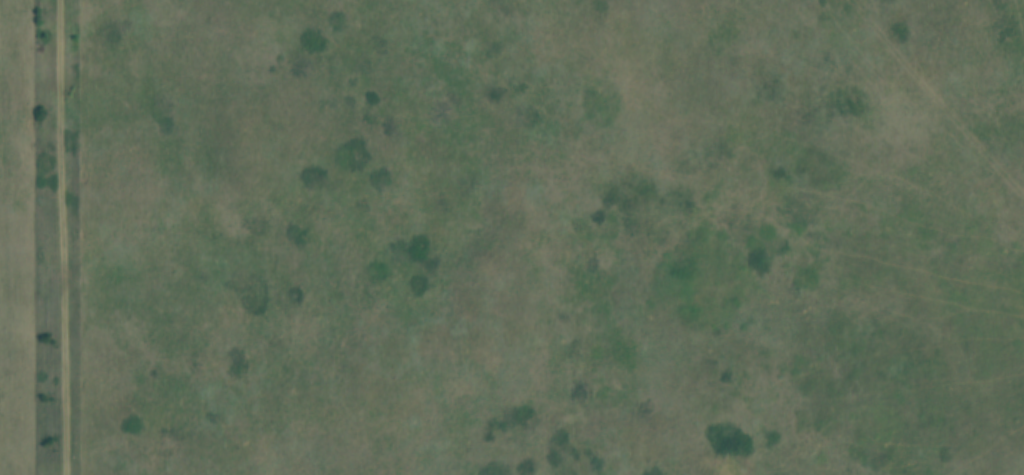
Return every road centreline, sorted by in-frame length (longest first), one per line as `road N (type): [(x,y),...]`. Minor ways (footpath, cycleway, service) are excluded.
road 1 (track): [(66,474),(59,0)]

